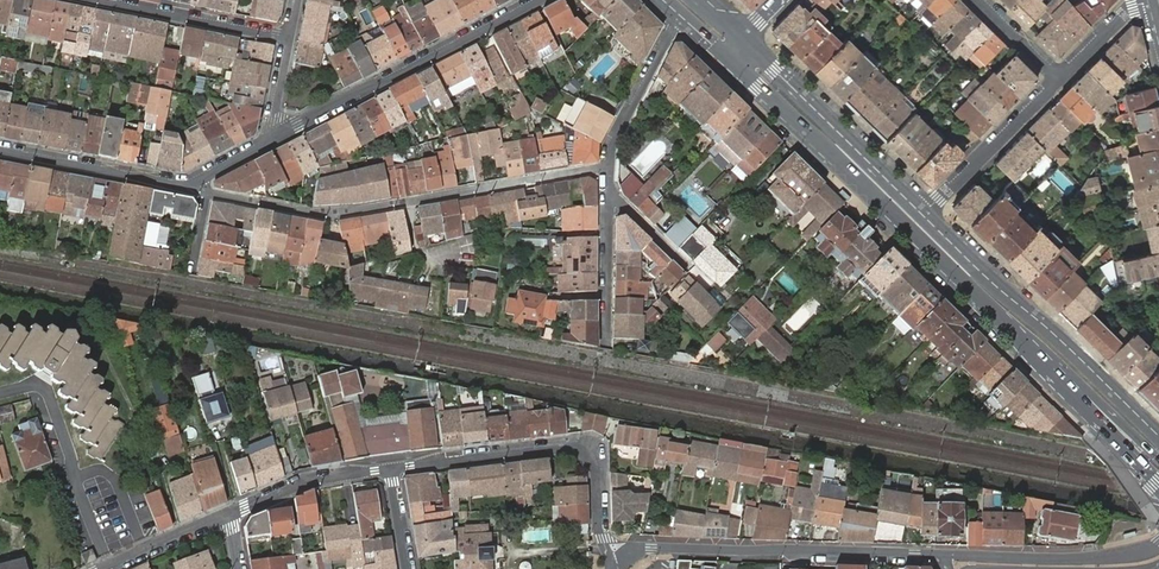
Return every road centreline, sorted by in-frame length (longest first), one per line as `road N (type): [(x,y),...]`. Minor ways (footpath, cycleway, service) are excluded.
road 1 (residential): [(610,169),(356,212),(311,214),(208,193)]
road 2 (tertiary): [(936,554),(650,548),(627,555),(615,568)]
road 3 (primary): [(1158,435),(923,215)]
road 4 (residential): [(392,468),(579,449),(597,472),(598,529),(611,568)]
road 5 (primary): [(743,72),(964,284)]
road 6 (residential): [(541,0),(274,139)]
road 7 (primary): [(964,284),(1158,485)]
road 8 (unclassified): [(964,284),(1052,353),(1158,459)]
road 9 (primary): [(923,215),(744,38)]
road 10 (tertiary): [(1158,545),(1067,559),(936,554)]
road 11 (residential): [(198,181),(177,186),(0,151)]
road 12 (residential): [(291,40),(94,0)]
road 13 (residential): [(1060,80),(923,215)]
road 14 (residential): [(392,468),(305,481),(229,513)]
road 15 (residential): [(610,169),(615,136),(683,18)]
road 16 (residential): [(609,199),(605,342)]
road 17 (residential): [(103,568),(229,513)]

